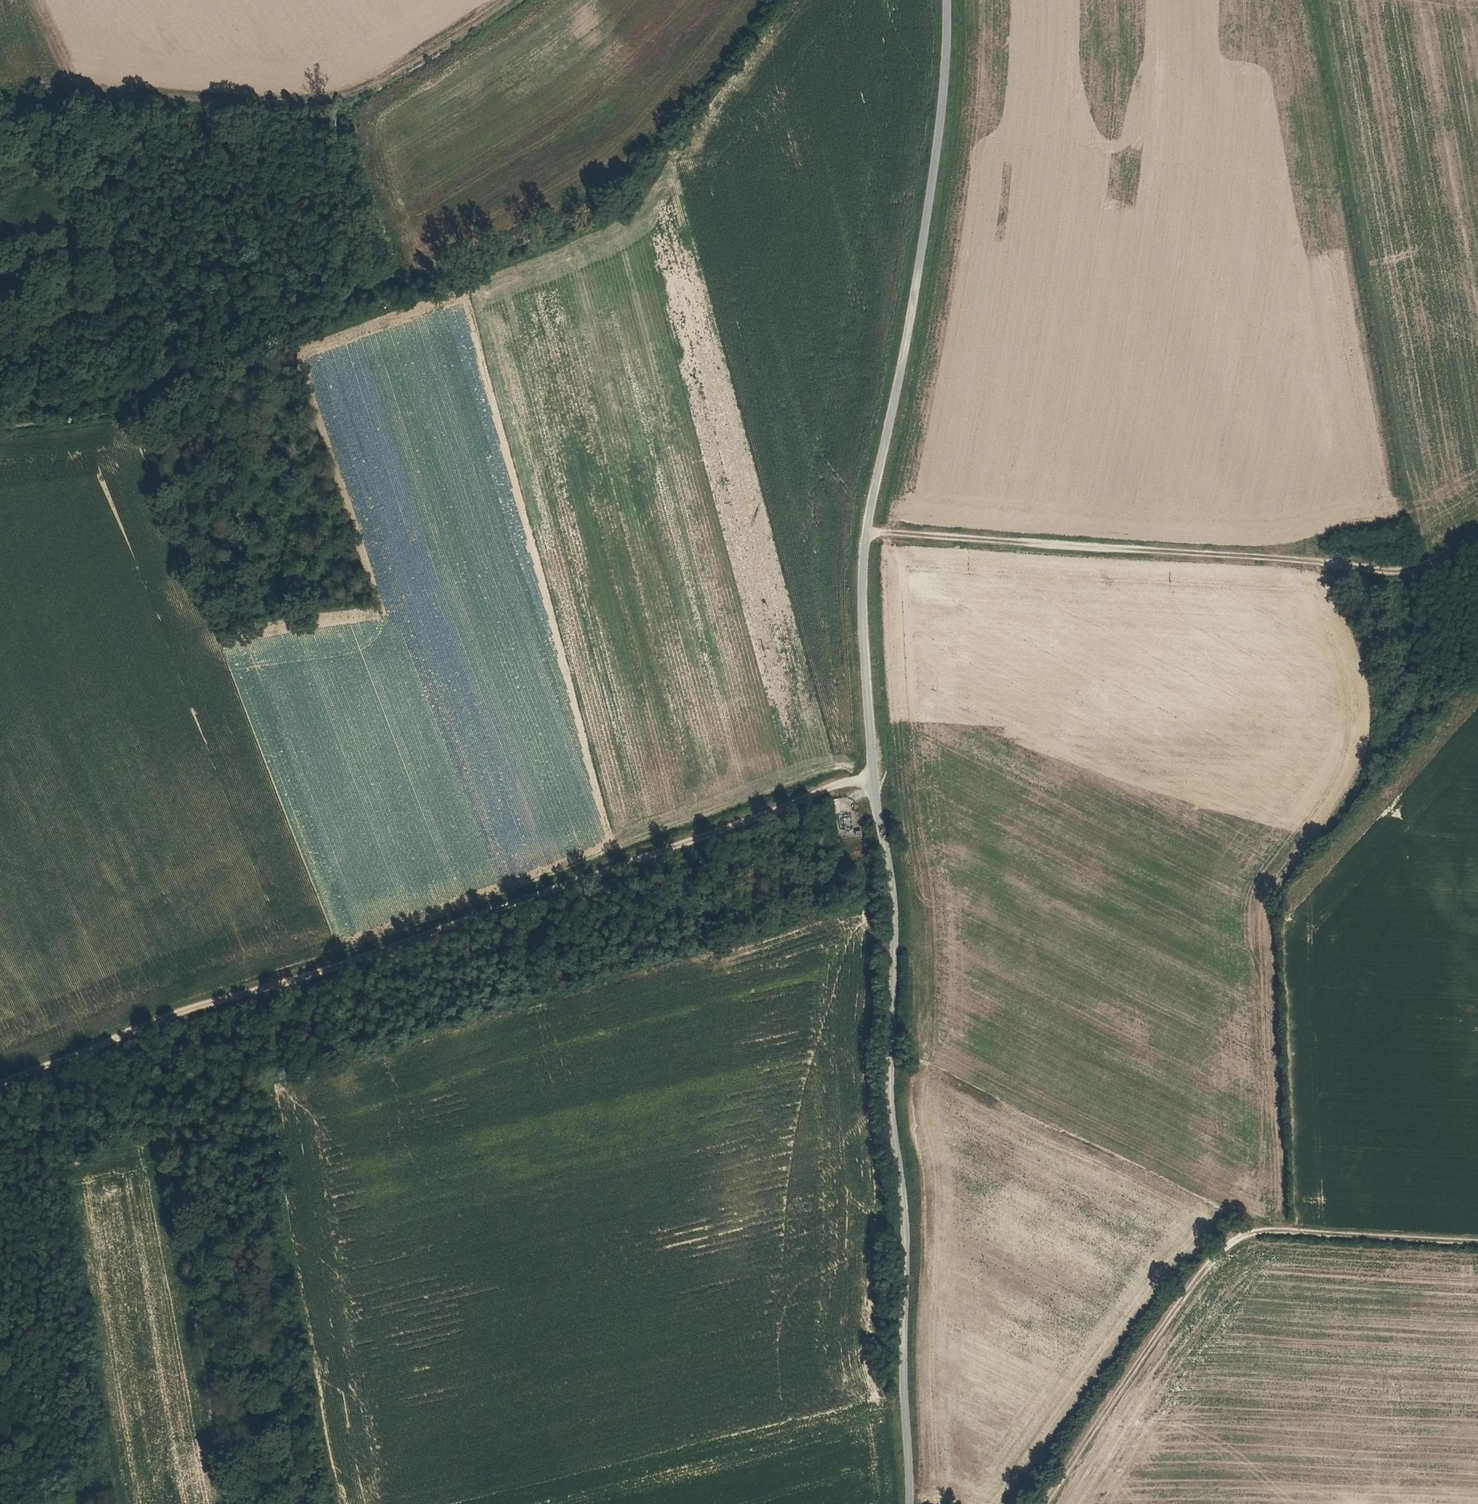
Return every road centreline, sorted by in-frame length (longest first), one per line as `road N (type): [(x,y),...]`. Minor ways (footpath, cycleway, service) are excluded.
road 1 (unclassified): [(912,1503),(903,1179),(892,1096),(898,912),(870,726),(868,537),(935,179),(948,0)]
road 2 (track): [(879,779),(313,974),(223,996),(0,1083)]
road 3 (track): [(868,537),(1401,569),(1477,540)]
road 4 (track): [(1477,1242),(1278,1231),(1239,1237),(1158,1336),(1047,1503)]
road 5 (track): [(508,0),(422,69),(361,101),(277,105),(0,81)]

